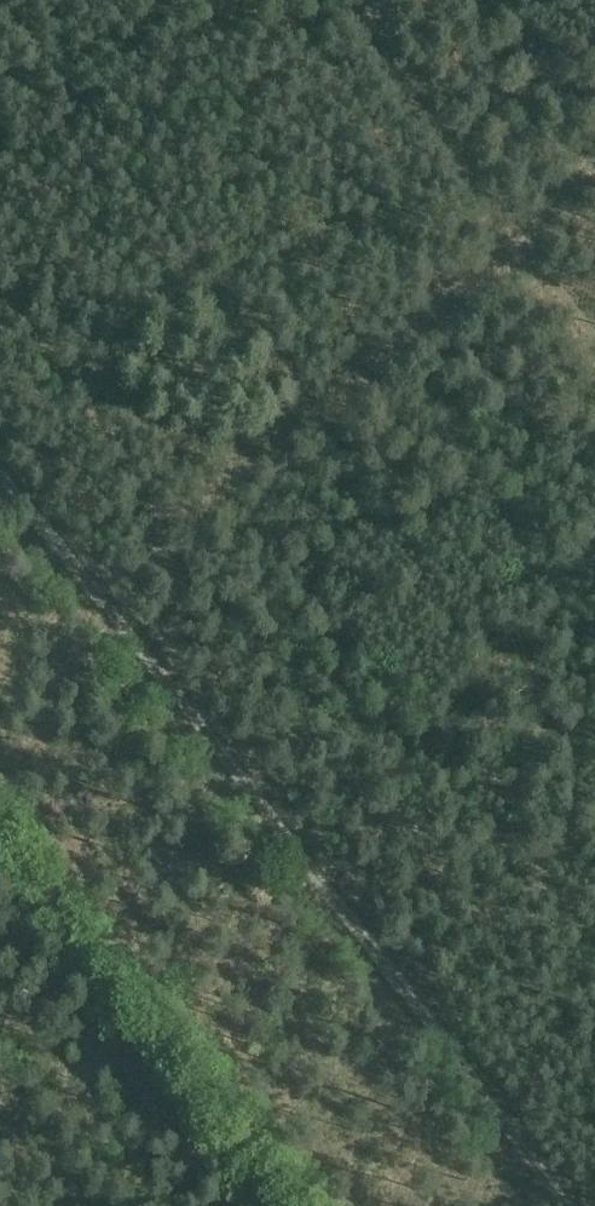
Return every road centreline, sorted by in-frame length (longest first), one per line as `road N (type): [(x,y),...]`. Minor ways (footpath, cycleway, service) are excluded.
road 1 (track): [(567,1205),(0,471)]

